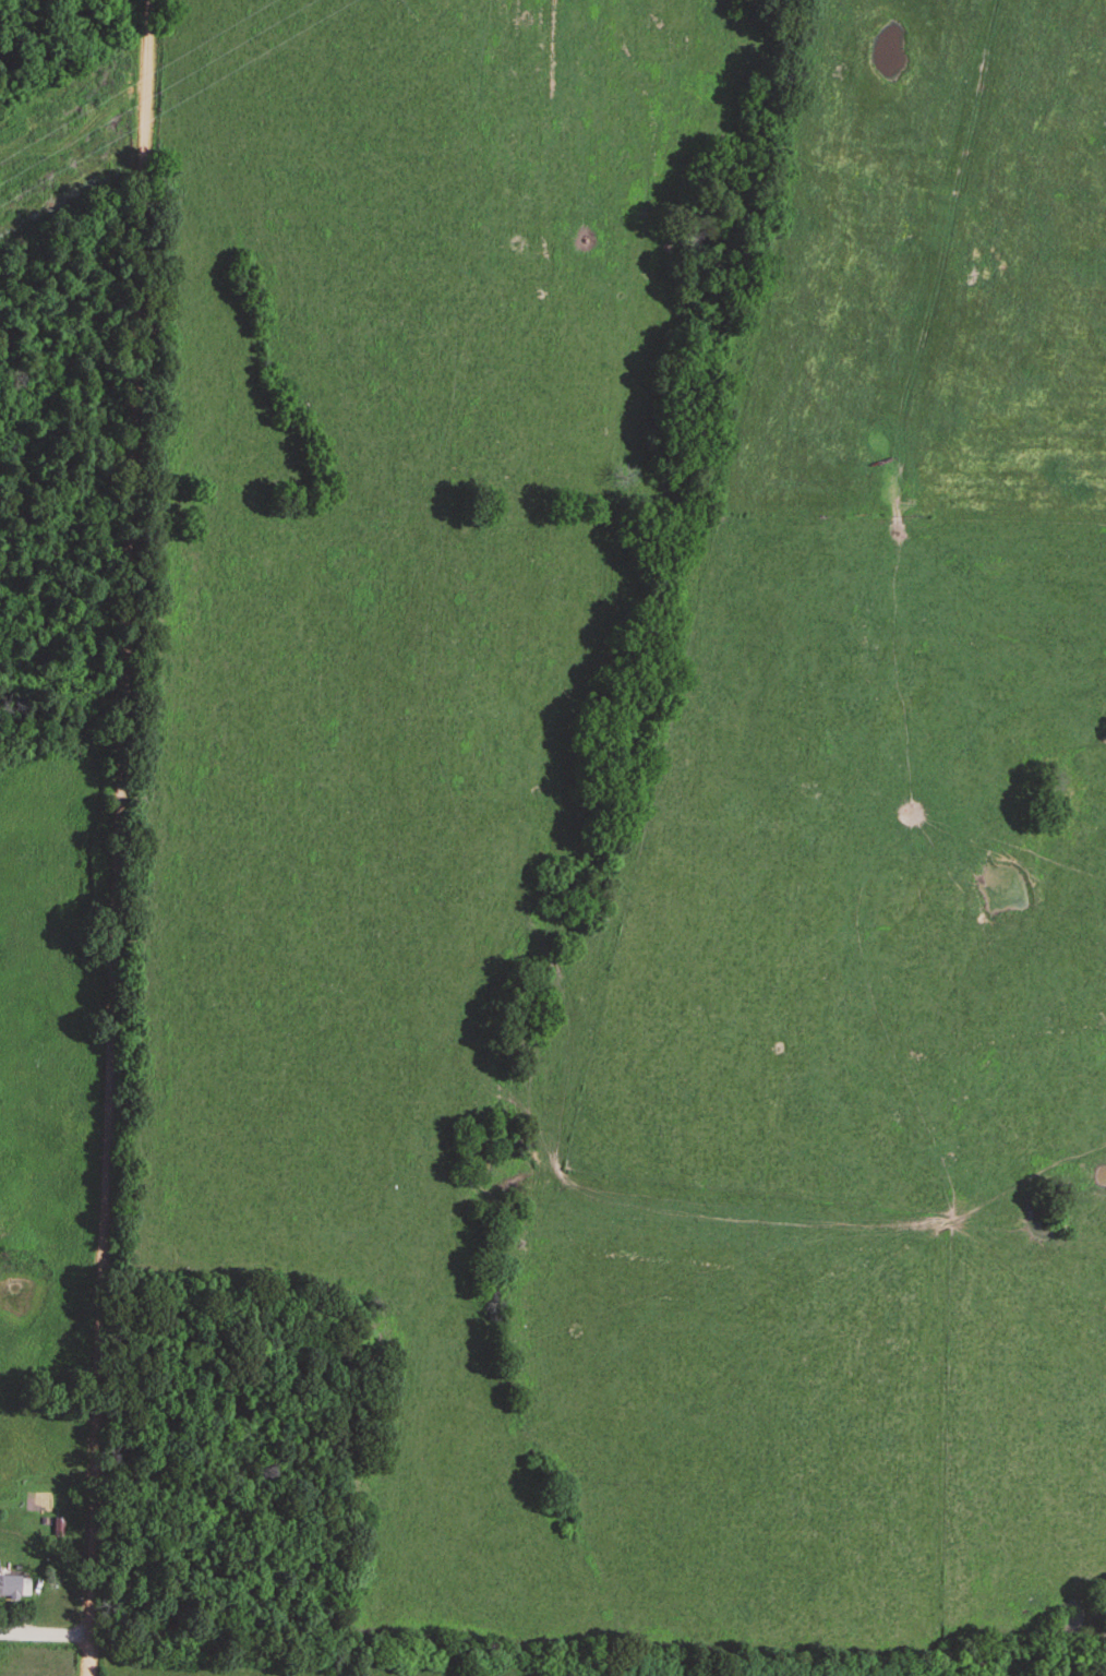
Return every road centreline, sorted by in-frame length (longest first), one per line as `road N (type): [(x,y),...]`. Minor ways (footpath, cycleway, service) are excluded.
road 1 (residential): [(90,1675),(155,0)]

